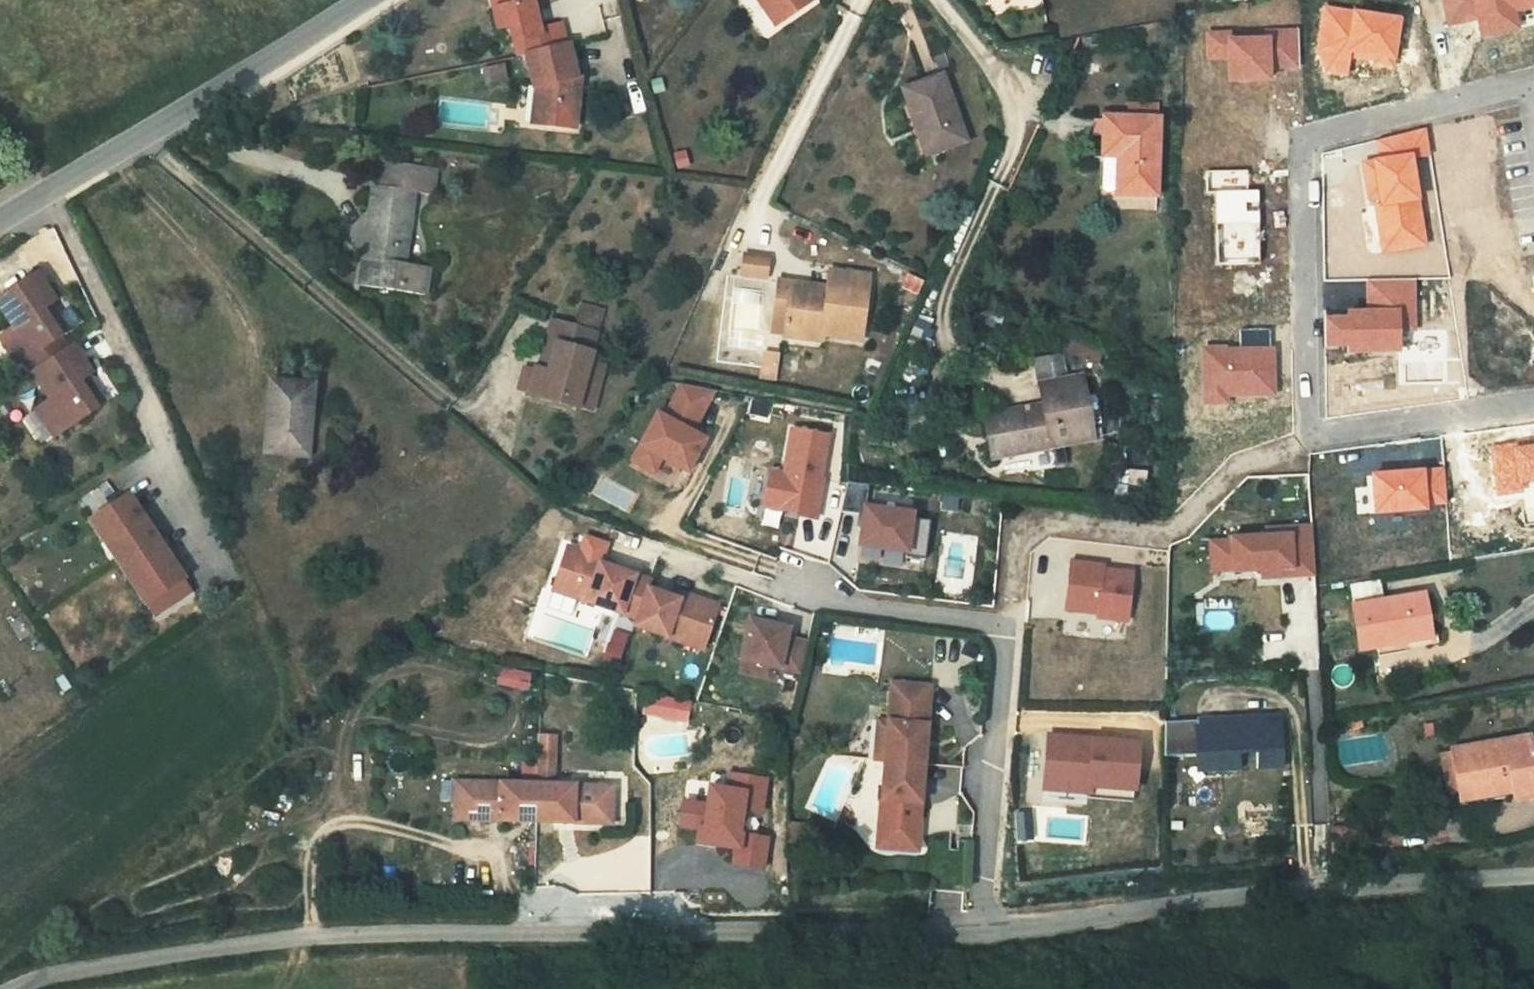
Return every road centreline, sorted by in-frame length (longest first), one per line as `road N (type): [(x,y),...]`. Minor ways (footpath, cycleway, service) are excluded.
road 1 (unclassified): [(981,926),(310,935),(55,974),(18,988)]
road 2 (residential): [(1533,403),(1318,435),(1308,421),(1307,142),(1533,88)]
road 3 (unclassified): [(1533,875),(1270,889),(981,926)]
road 4 (residential): [(981,926),(999,629),(825,598),(805,585)]
road 5 (residential): [(0,217),(355,0)]

